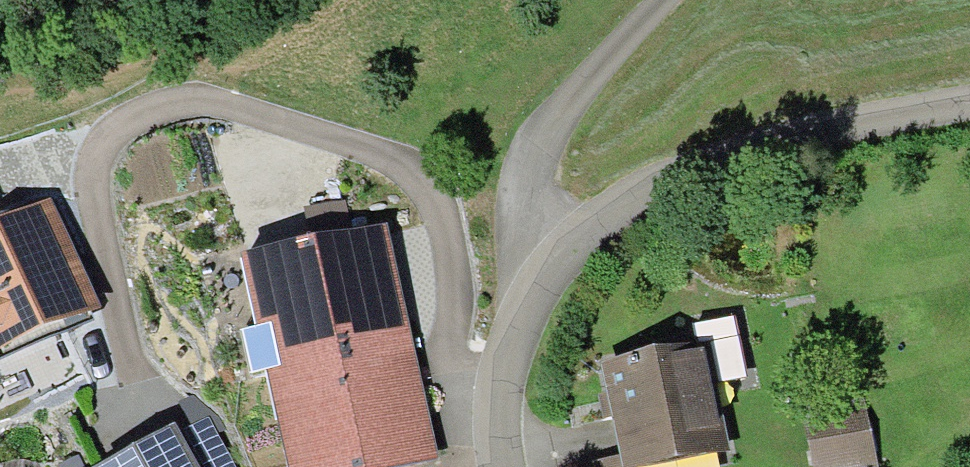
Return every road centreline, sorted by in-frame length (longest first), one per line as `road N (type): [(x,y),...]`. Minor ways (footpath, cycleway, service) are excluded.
road 1 (residential): [(492,466),(501,333),(551,263),(608,206),(773,138),(969,107)]
road 2 (track): [(663,0),(565,101),(535,150),(522,187),(527,220),(551,263)]

